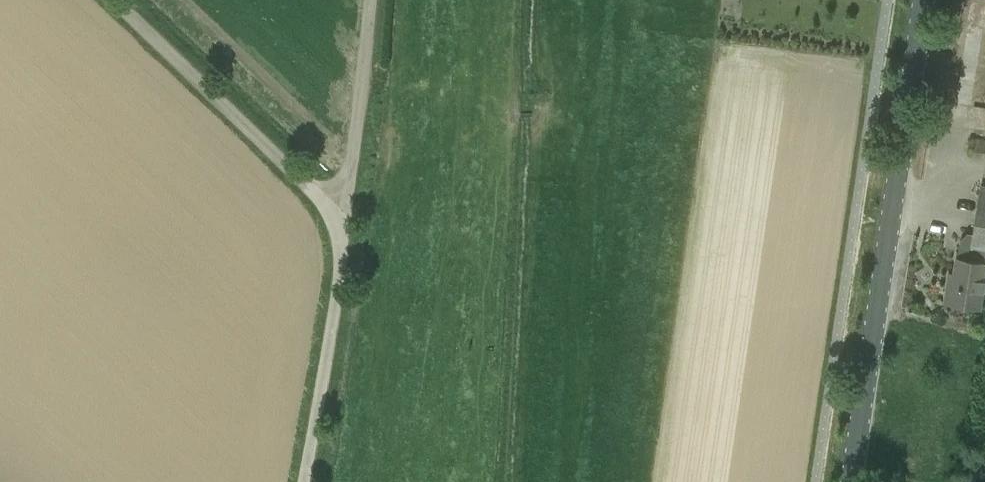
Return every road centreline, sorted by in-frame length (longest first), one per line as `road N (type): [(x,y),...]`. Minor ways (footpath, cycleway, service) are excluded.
road 1 (tertiary): [(852,481),(921,0)]
road 2 (unclassified): [(304,481),(340,255),(337,220),(295,174)]
road 3 (track): [(295,174),(113,0)]
road 4 (track): [(370,0),(350,182),(337,220)]

